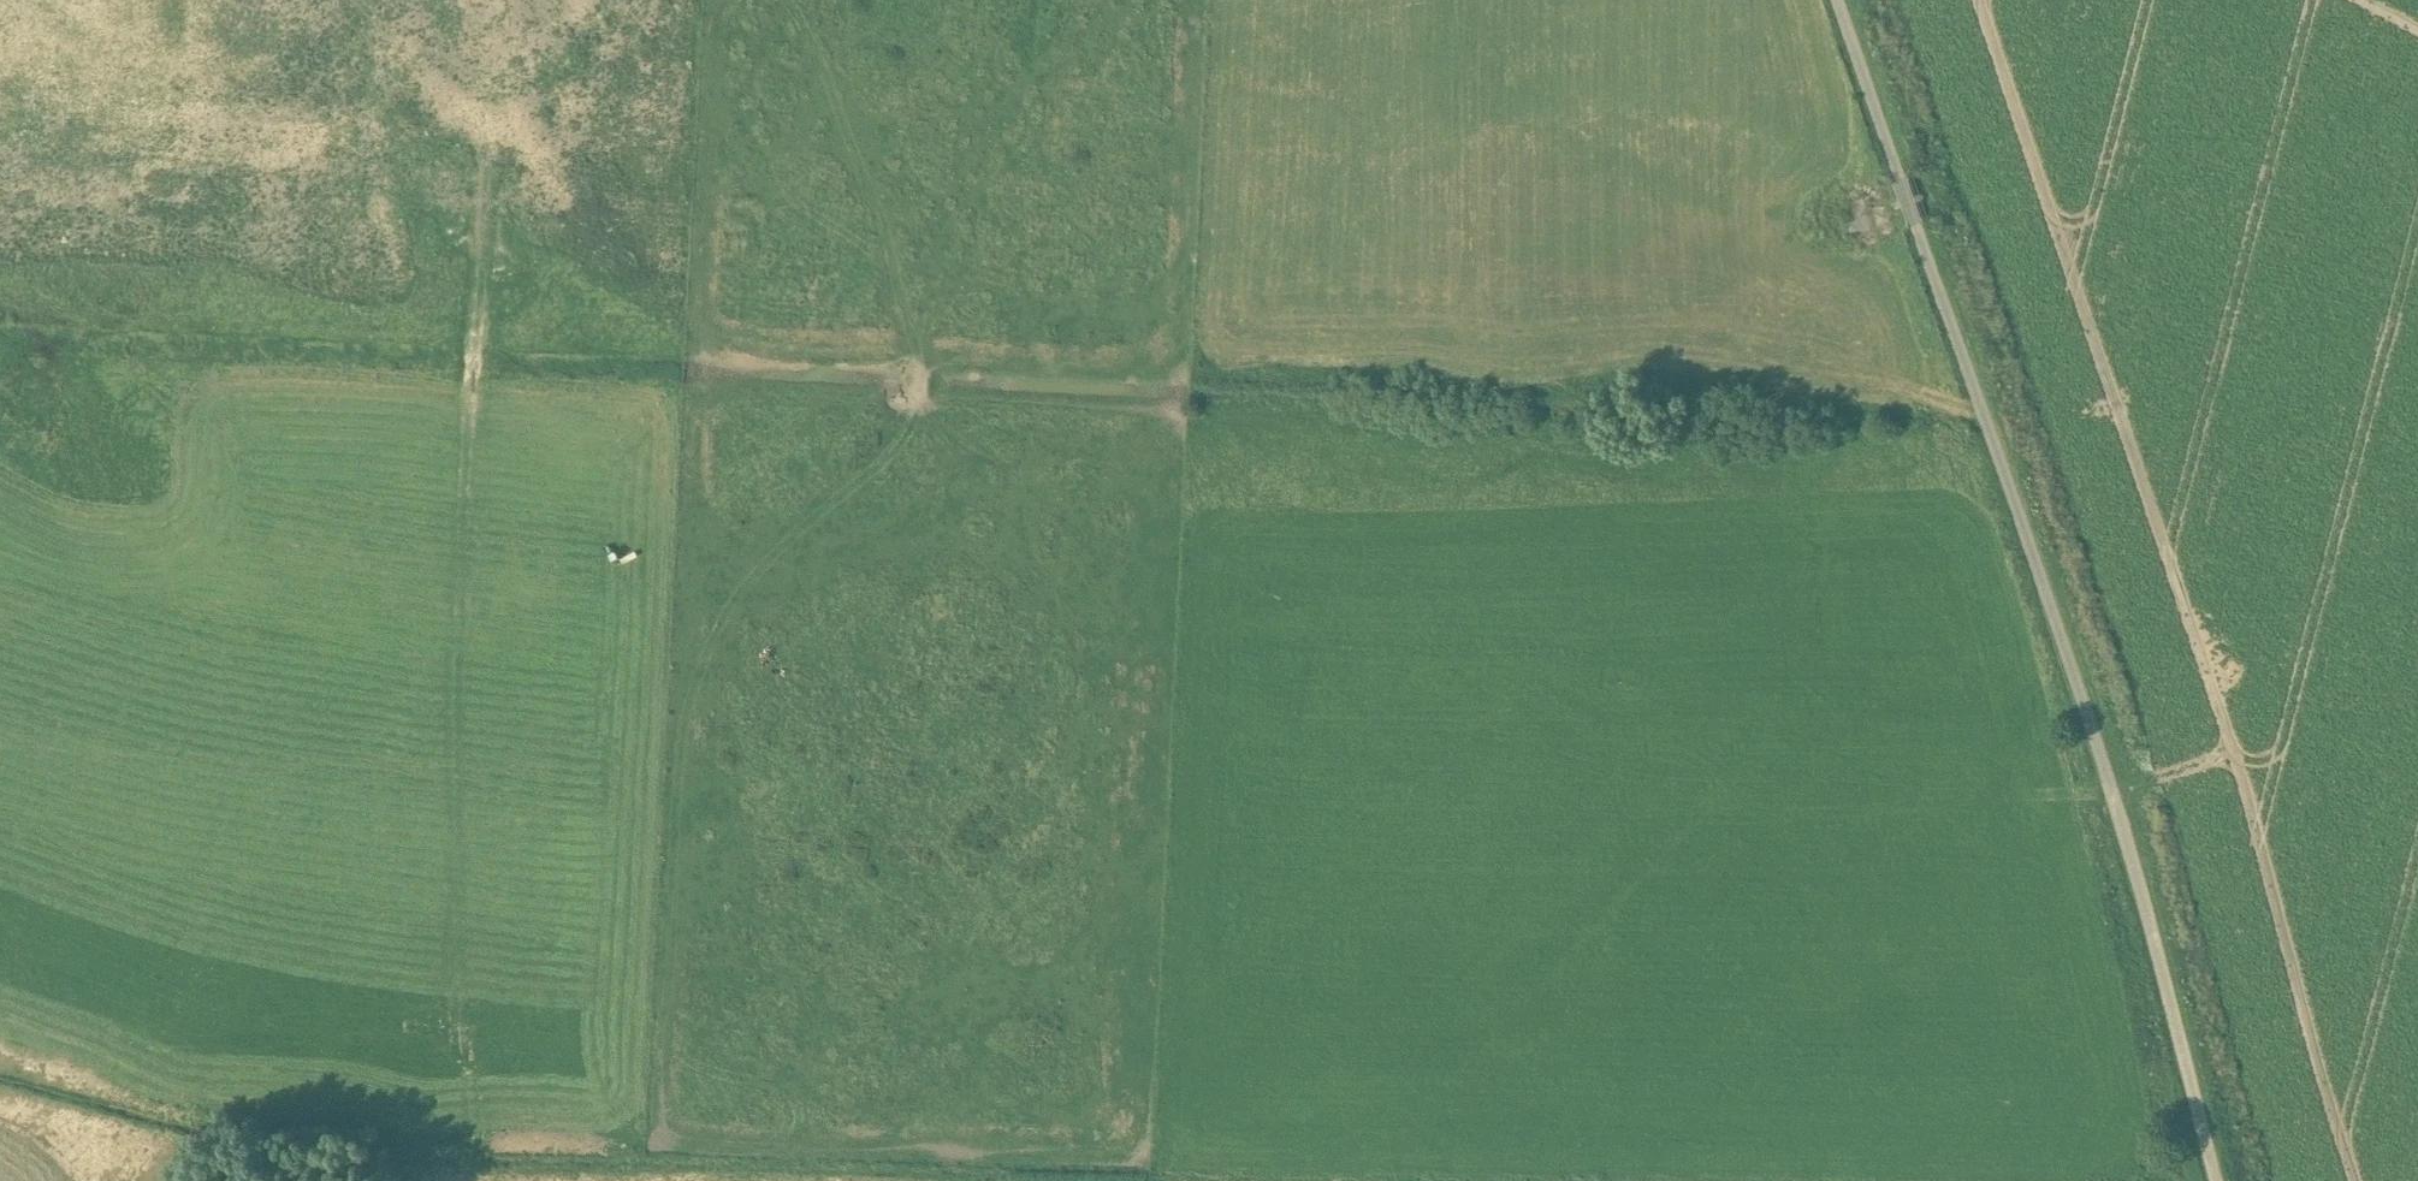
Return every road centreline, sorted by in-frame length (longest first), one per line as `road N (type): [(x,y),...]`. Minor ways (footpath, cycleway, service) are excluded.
road 1 (unclassified): [(2214,1180),(2099,751),(1840,0)]

